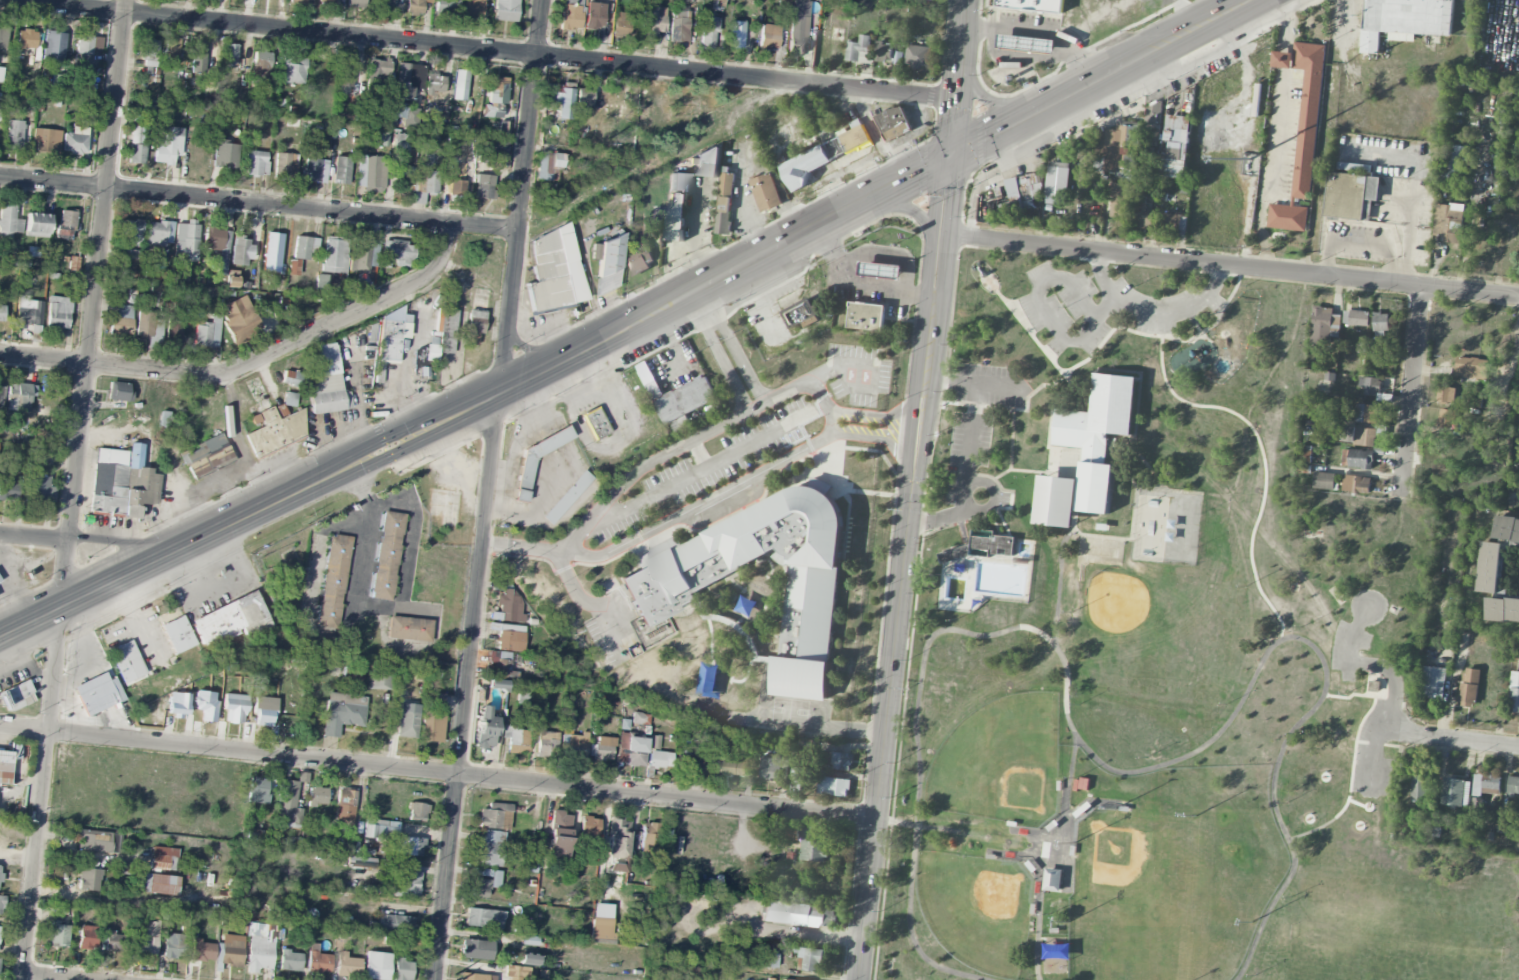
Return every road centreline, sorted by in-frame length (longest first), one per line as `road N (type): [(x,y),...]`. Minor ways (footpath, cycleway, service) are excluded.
road 1 (primary): [(1254,0),(500,394),(0,636)]
road 2 (residential): [(545,0),(435,979)]
road 3 (secondary): [(969,0),(860,979)]
road 4 (residential): [(127,0),(21,979)]
road 5 (residential): [(959,99),(8,0)]
road 6 (residential): [(878,816),(0,727)]
road 7 (residential): [(1518,298),(944,237)]
road 8 (residential): [(519,230),(0,178)]
road 9 (residential): [(448,224),(443,259),(416,282),(231,370)]
road 10 (residential): [(231,370),(0,353)]
road 11 (residential): [(1422,288),(1400,498)]

